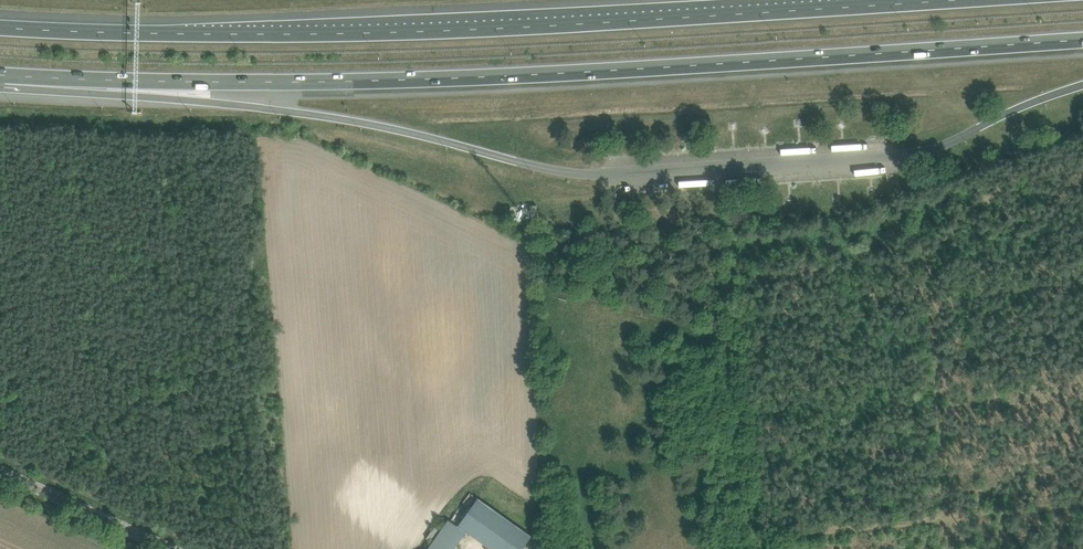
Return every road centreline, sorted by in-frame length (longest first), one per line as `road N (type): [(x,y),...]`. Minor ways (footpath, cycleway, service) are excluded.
road 1 (motorway): [(0,75),(378,81),(1082,39)]
road 2 (motorway): [(945,0),(327,33),(0,26)]
road 3 (tertiary): [(166,548),(0,472)]

